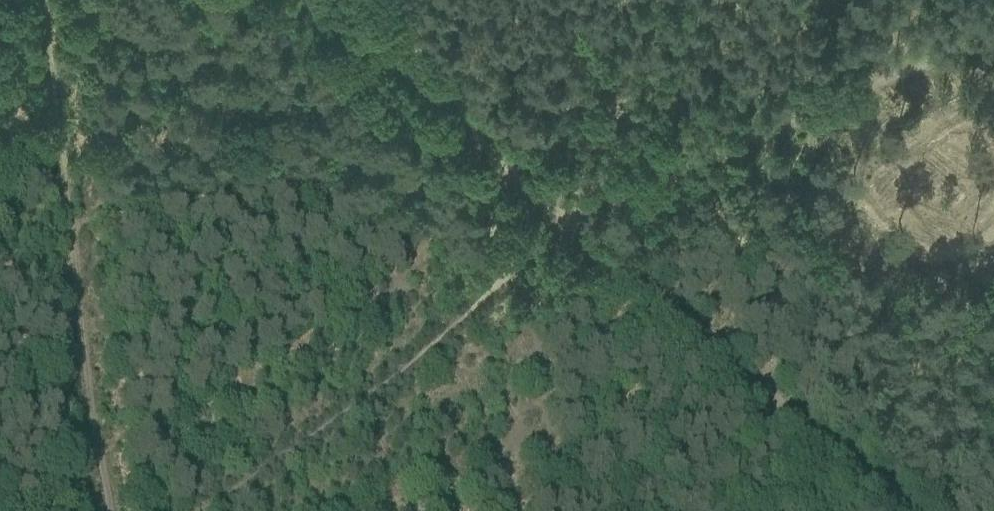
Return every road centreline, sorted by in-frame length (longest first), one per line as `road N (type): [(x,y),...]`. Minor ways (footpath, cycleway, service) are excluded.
road 1 (track): [(198,510),(375,397),(578,236)]
road 2 (track): [(578,236),(993,49)]
road 3 (track): [(578,236),(882,510)]
road 4 (track): [(82,259),(54,0)]
road 5 (track): [(113,510),(82,259)]
road 6 (track): [(316,0),(499,162)]

